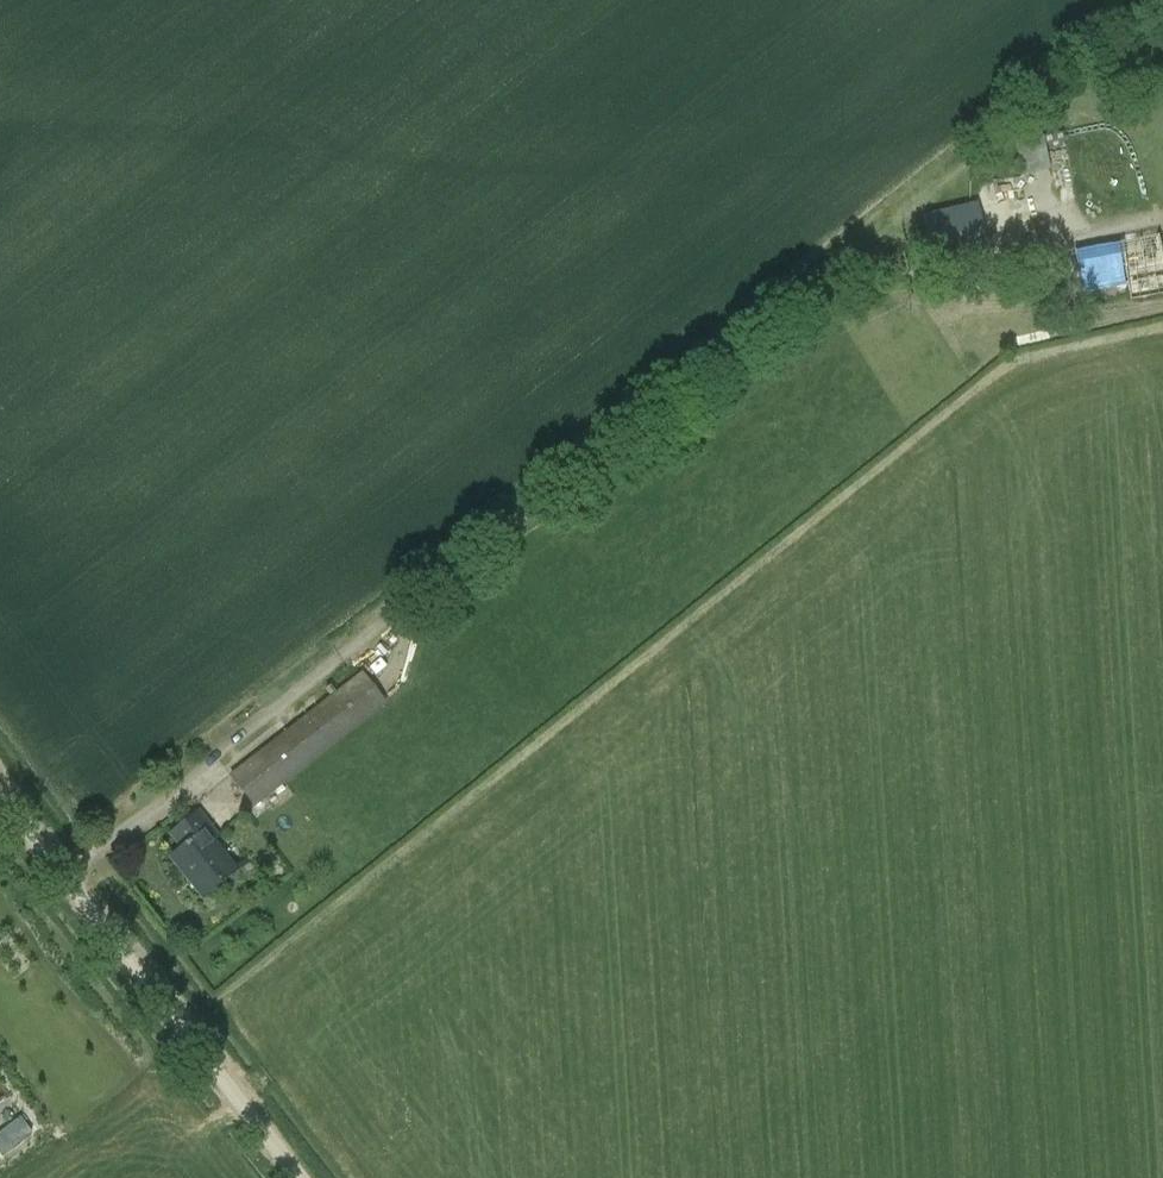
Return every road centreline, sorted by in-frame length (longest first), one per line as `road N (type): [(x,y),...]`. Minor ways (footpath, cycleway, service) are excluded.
road 1 (unclassified): [(294,1177),(0,799)]

